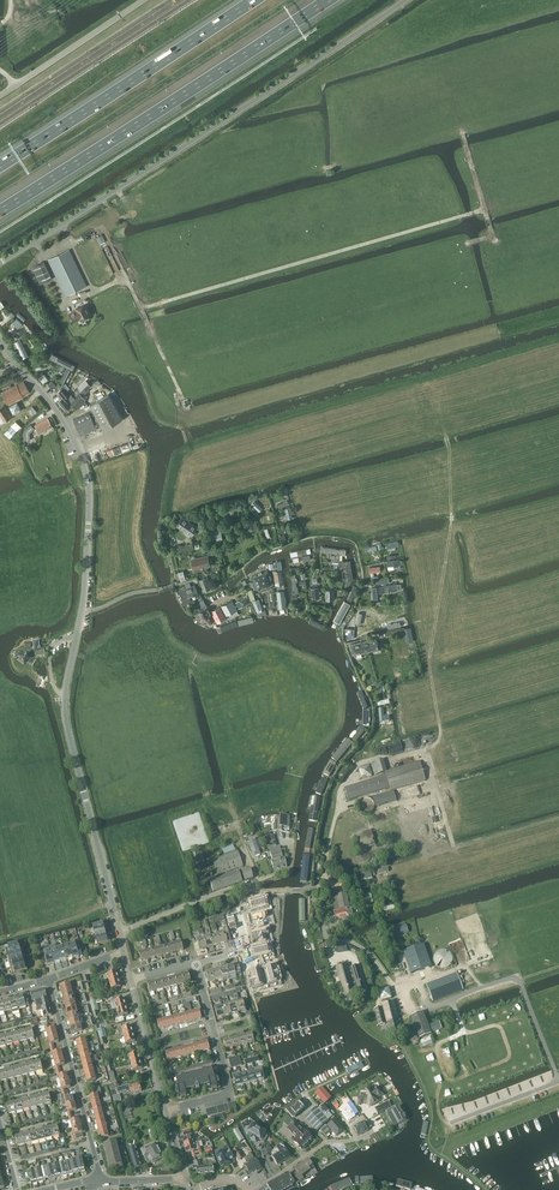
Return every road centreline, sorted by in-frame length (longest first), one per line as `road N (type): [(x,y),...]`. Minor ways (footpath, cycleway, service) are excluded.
road 1 (tertiary): [(0,338),(64,422),(87,477),(84,611),(65,704),(120,932)]
road 2 (tertiary): [(0,262),(406,0)]
road 3 (track): [(420,421),(447,432),(454,519),(431,664),(439,737),(426,750),(360,765),(343,788)]
road 4 (track): [(484,211),(141,309),(126,279),(95,292)]
road 5 (motorway): [(0,211),(326,0)]
road 6 (unclassified): [(120,932),(235,887),(311,889),(327,943),(366,950),(400,992)]
road 7 (motorway): [(252,0),(0,166)]
road 8 (residential): [(102,1182),(49,980)]
road 9 (residential): [(167,1111),(231,1090),(197,963)]
road 10 (unclassified): [(200,1189),(231,1179),(252,1189),(324,1142),(371,1133)]
road 11 (unclassified): [(145,0),(0,97)]
road 12 (track): [(445,1075),(454,1081),(510,1054),(504,1032),(496,1026),(468,1033),(447,1003)]
road 13 (track): [(189,446),(178,390),(141,309)]
road 14 (tertiary): [(131,981),(167,1111)]

